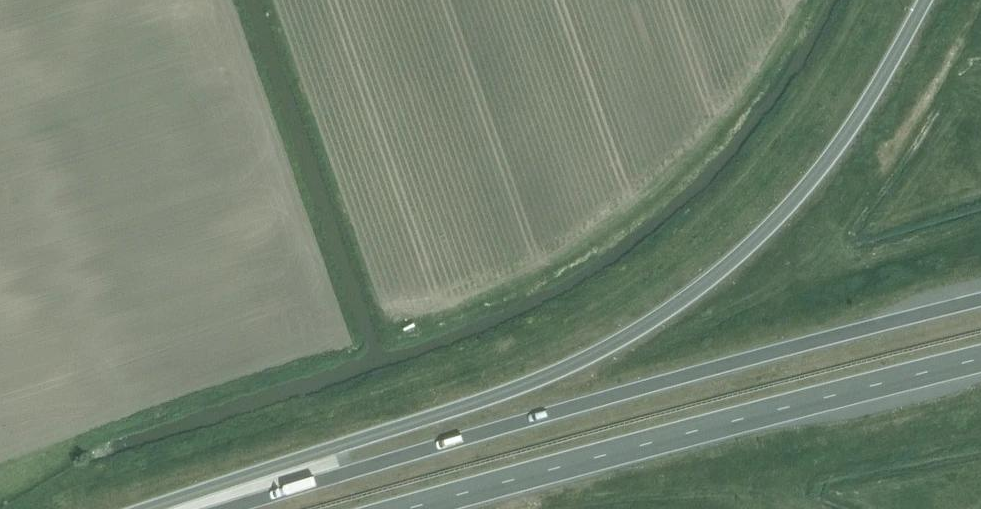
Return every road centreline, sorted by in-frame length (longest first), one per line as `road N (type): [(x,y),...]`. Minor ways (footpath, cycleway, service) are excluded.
road 1 (trunk): [(928,0),(809,182),(755,240),(660,315),(548,376),(150,508)]
road 2 (trunk): [(980,299),(229,508)]
road 3 (trunk): [(407,508),(980,357)]

